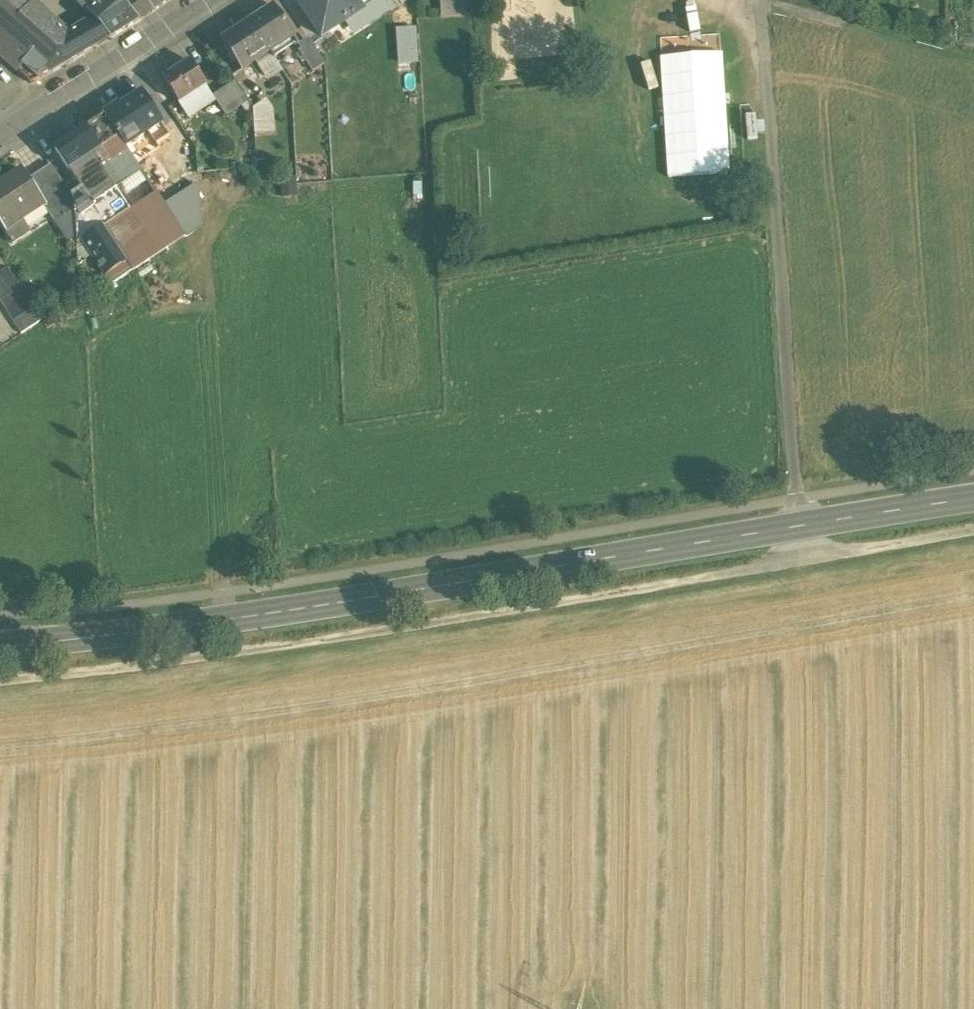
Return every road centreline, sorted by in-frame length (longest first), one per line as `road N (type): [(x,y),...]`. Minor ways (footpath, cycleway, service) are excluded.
road 1 (secondary): [(973,497),(394,595),(0,649)]
road 2 (track): [(0,680),(546,605),(973,530)]
road 3 (track): [(734,0),(762,8),(800,527)]
road 4 (residential): [(0,131),(208,0)]

